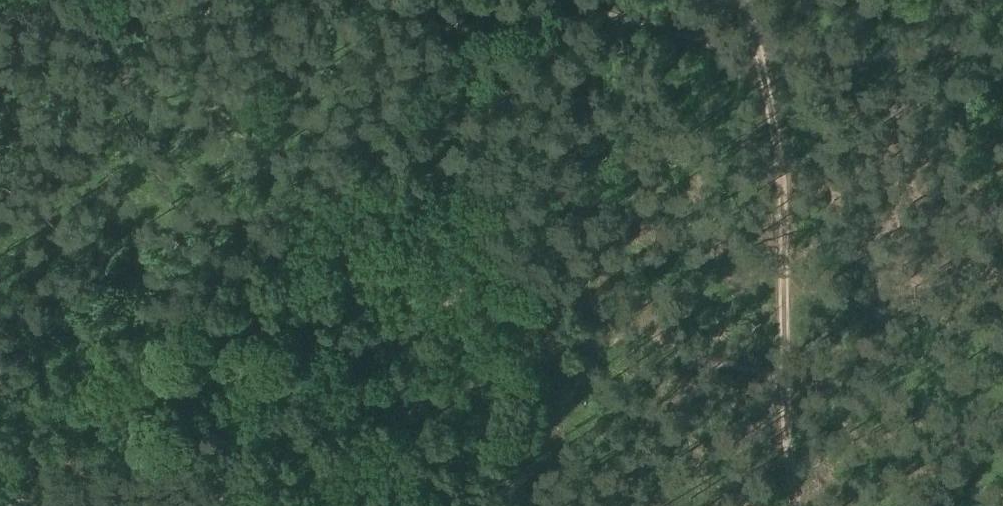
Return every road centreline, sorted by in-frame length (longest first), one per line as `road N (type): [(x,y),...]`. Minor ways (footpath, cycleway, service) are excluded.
road 1 (track): [(745,0),(776,156),(784,376)]
road 2 (track): [(784,376),(788,505)]

